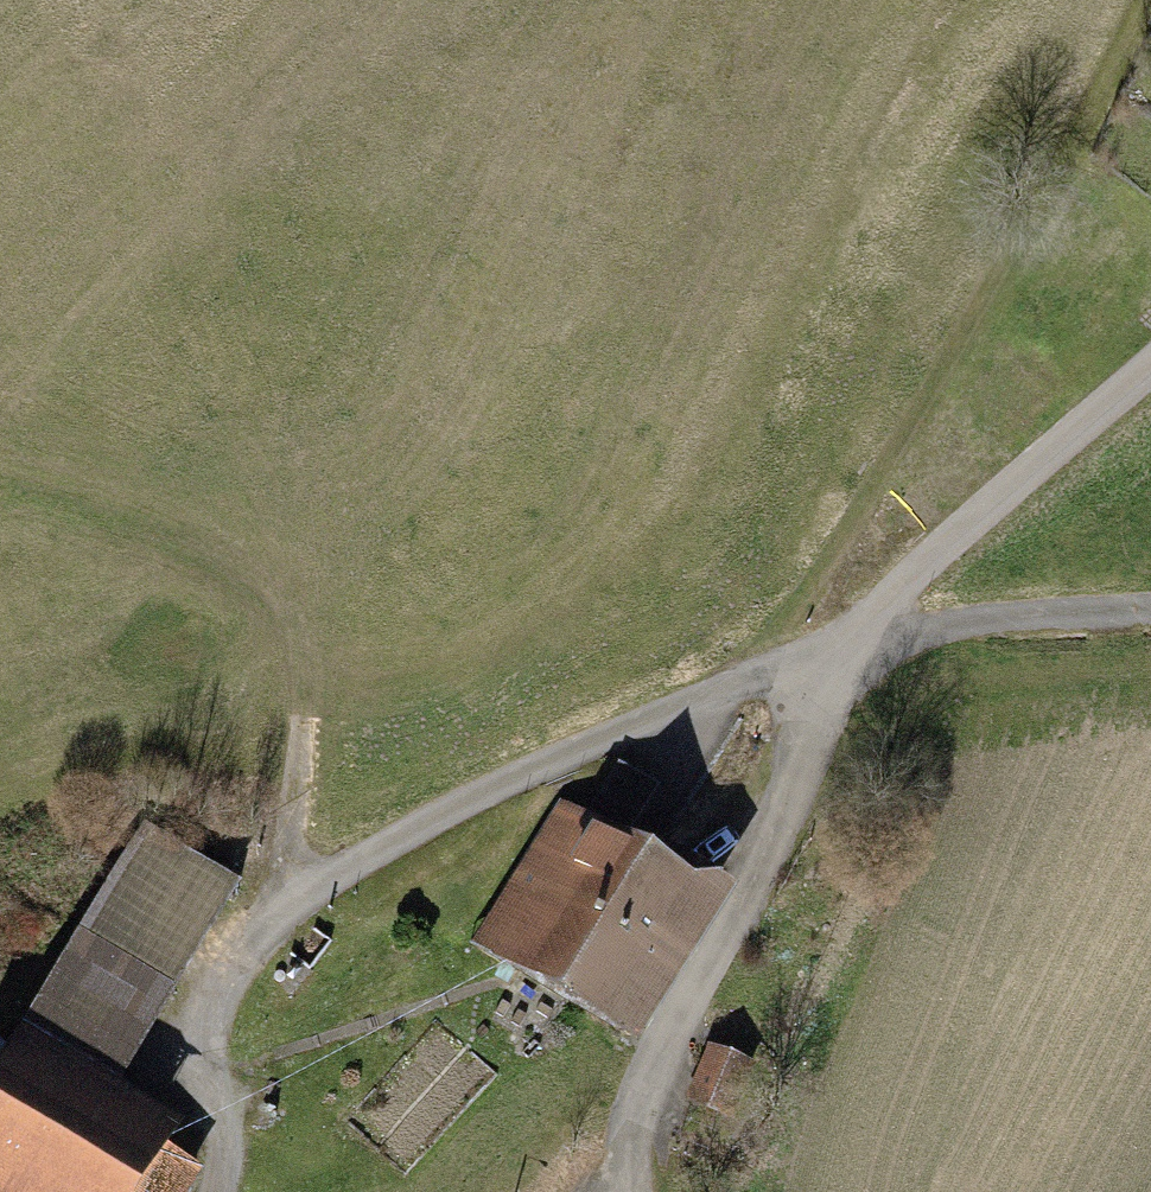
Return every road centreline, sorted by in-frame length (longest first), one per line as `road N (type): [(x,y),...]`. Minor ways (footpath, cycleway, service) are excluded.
road 1 (motorway): [(837,0),(106,1191)]
road 2 (motorway): [(455,1191),(1150,58)]
road 3 (residential): [(845,633),(478,783),(289,894),(170,1071)]
road 4 (track): [(740,674),(834,542),(1042,200),(1148,0)]
road 5 (track): [(0,506),(249,565),(292,599),(304,710),(289,894)]
road 6 (residential): [(1150,360),(845,633)]
road 7 (track): [(780,831),(745,913),(643,1076),(633,1141),(641,1191)]
road 8 (track): [(845,633),(979,610),(1150,600)]
road 9 (residential): [(845,633),(794,759),(780,831)]

